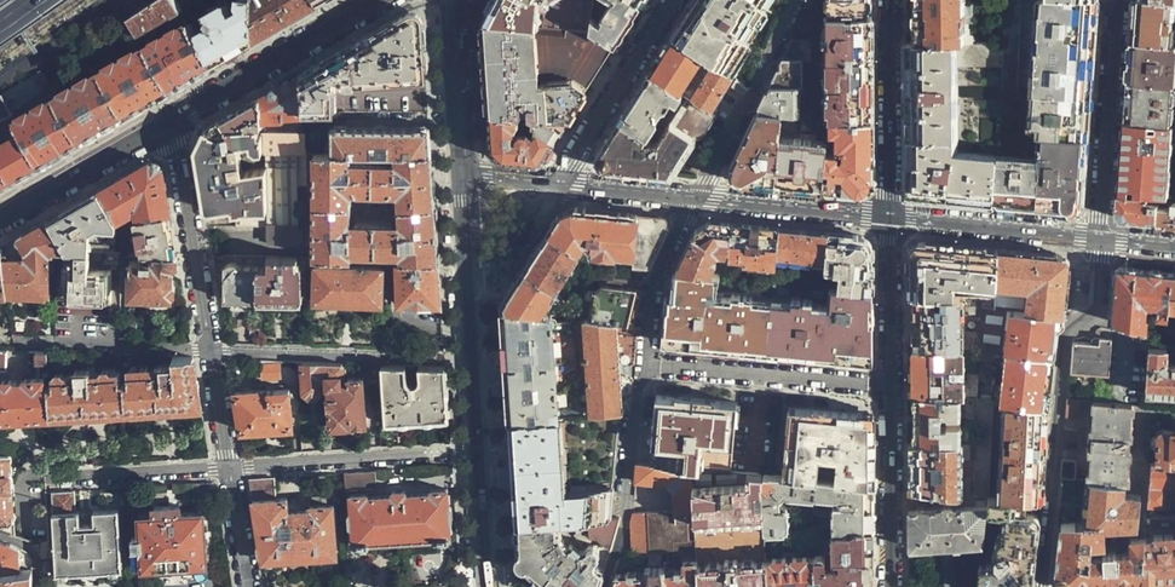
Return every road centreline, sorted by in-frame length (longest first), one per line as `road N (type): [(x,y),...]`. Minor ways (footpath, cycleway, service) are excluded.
road 1 (residential): [(890,586),(889,218)]
road 2 (residential): [(1102,239),(1099,309),(1065,338),(1041,586)]
road 3 (residential): [(889,218),(559,184)]
road 4 (residential): [(209,352),(471,360)]
road 5 (tertiary): [(381,0),(164,126)]
road 6 (residential): [(477,451),(231,467)]
road 7 (residential): [(1120,0),(1102,239)]
road 8 (residential): [(209,352),(164,126)]
road 9 (residential): [(889,218),(890,0)]
road 10 (residential): [(559,184),(674,0)]
road 11 (residential): [(1102,239),(889,218)]
road 12 (tertiary): [(164,126),(0,219)]
road 13 (residential): [(231,467),(54,480)]
road 14 (residential): [(250,586),(231,467)]

